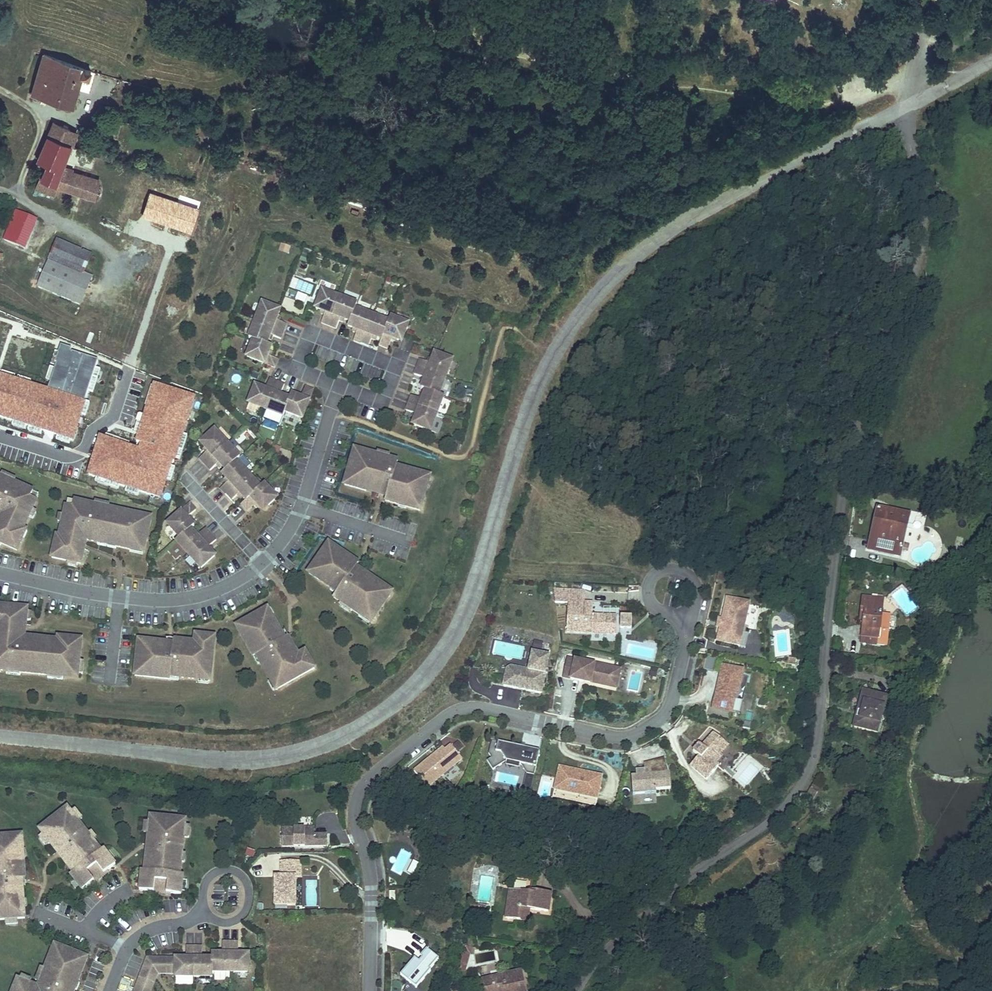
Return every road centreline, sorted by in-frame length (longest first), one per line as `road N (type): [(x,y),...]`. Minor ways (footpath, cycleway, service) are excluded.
road 1 (unclassified): [(575,990),(590,964),(796,798),(819,744),(826,603),(842,506),(860,415),(920,230),(909,106)]
road 2 (residential): [(372,990),(374,867),(355,808),(364,783),(446,714),(468,706),(616,738),(637,734),(672,705),(687,631)]
road 3 (residential): [(0,576),(167,603),(253,576),(295,527),(350,384)]
road 4 (residential): [(350,384),(299,364),(310,336),(401,371),(391,399)]
road 5 (residential): [(687,631),(698,587),(679,571),(663,571),(649,581),(649,594),(675,620)]
road 6 (residential): [(207,910),(224,919),(244,913),(251,893),(239,872),(218,869),(203,898)]
road 7 (residential): [(110,990),(143,930),(207,910)]

